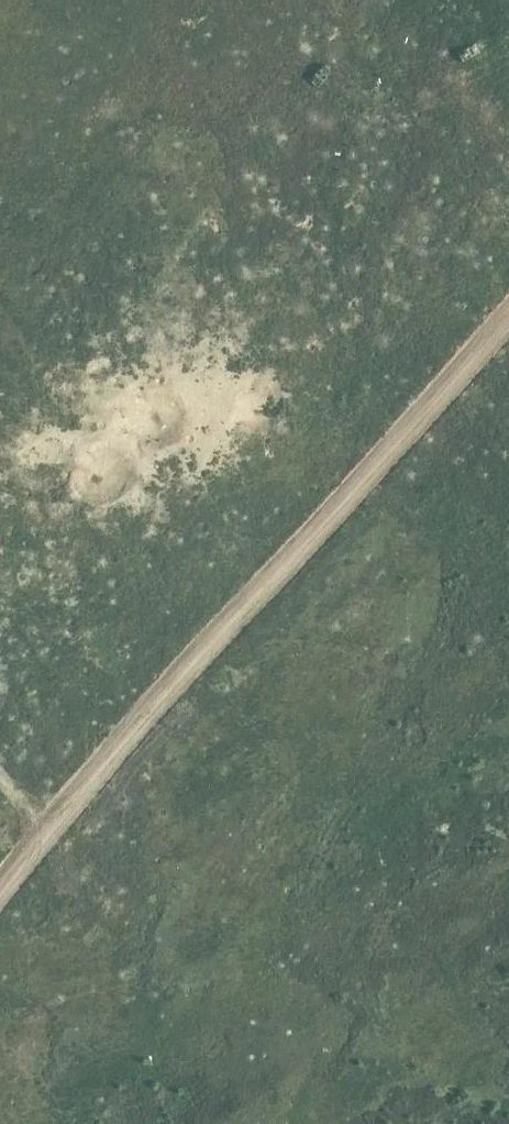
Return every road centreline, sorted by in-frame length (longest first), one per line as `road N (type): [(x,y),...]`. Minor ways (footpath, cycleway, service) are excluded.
road 1 (track): [(48,835),(508,318)]
road 2 (track): [(0,893),(48,835),(0,780)]

